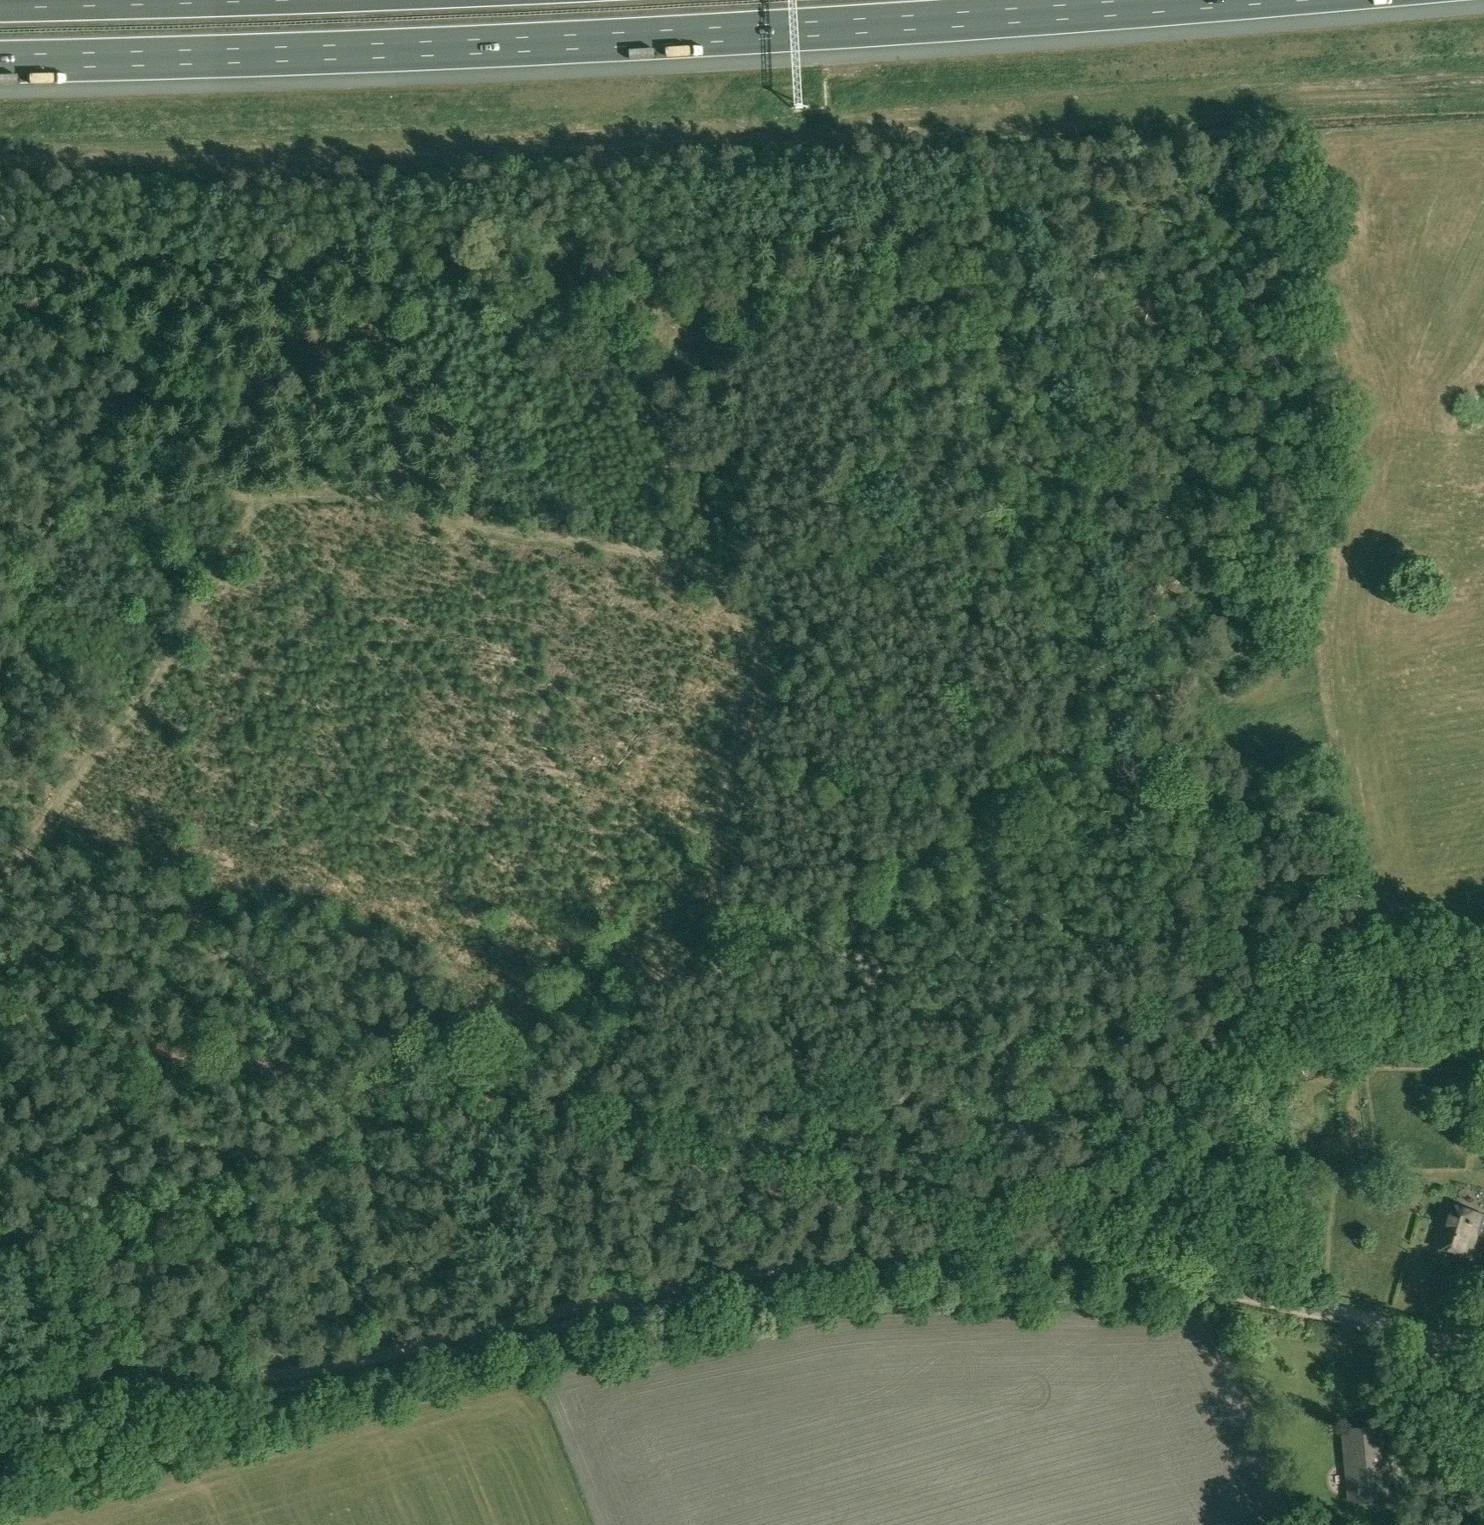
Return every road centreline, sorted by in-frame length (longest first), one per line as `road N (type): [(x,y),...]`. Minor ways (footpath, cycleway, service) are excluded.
road 1 (track): [(0,1402),(187,1391),(842,1259),(986,1247),(1199,1277),(1357,1313),(1483,1354)]
road 2 (motorway): [(0,62),(530,45),(1227,0)]
road 3 (track): [(1400,1336),(1483,1511)]

